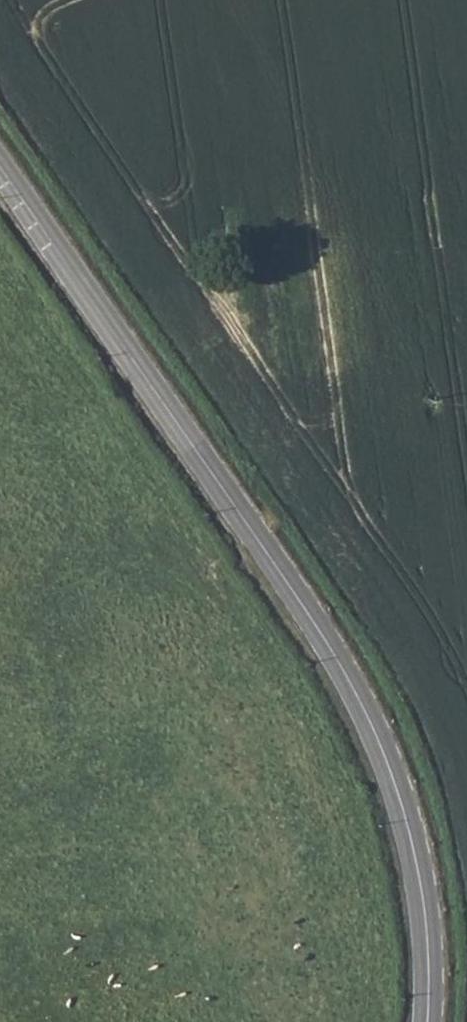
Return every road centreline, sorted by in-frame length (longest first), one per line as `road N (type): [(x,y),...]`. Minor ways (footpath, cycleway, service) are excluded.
road 1 (secondary): [(0,173),(347,678),(387,764),(416,868),(426,1021)]

